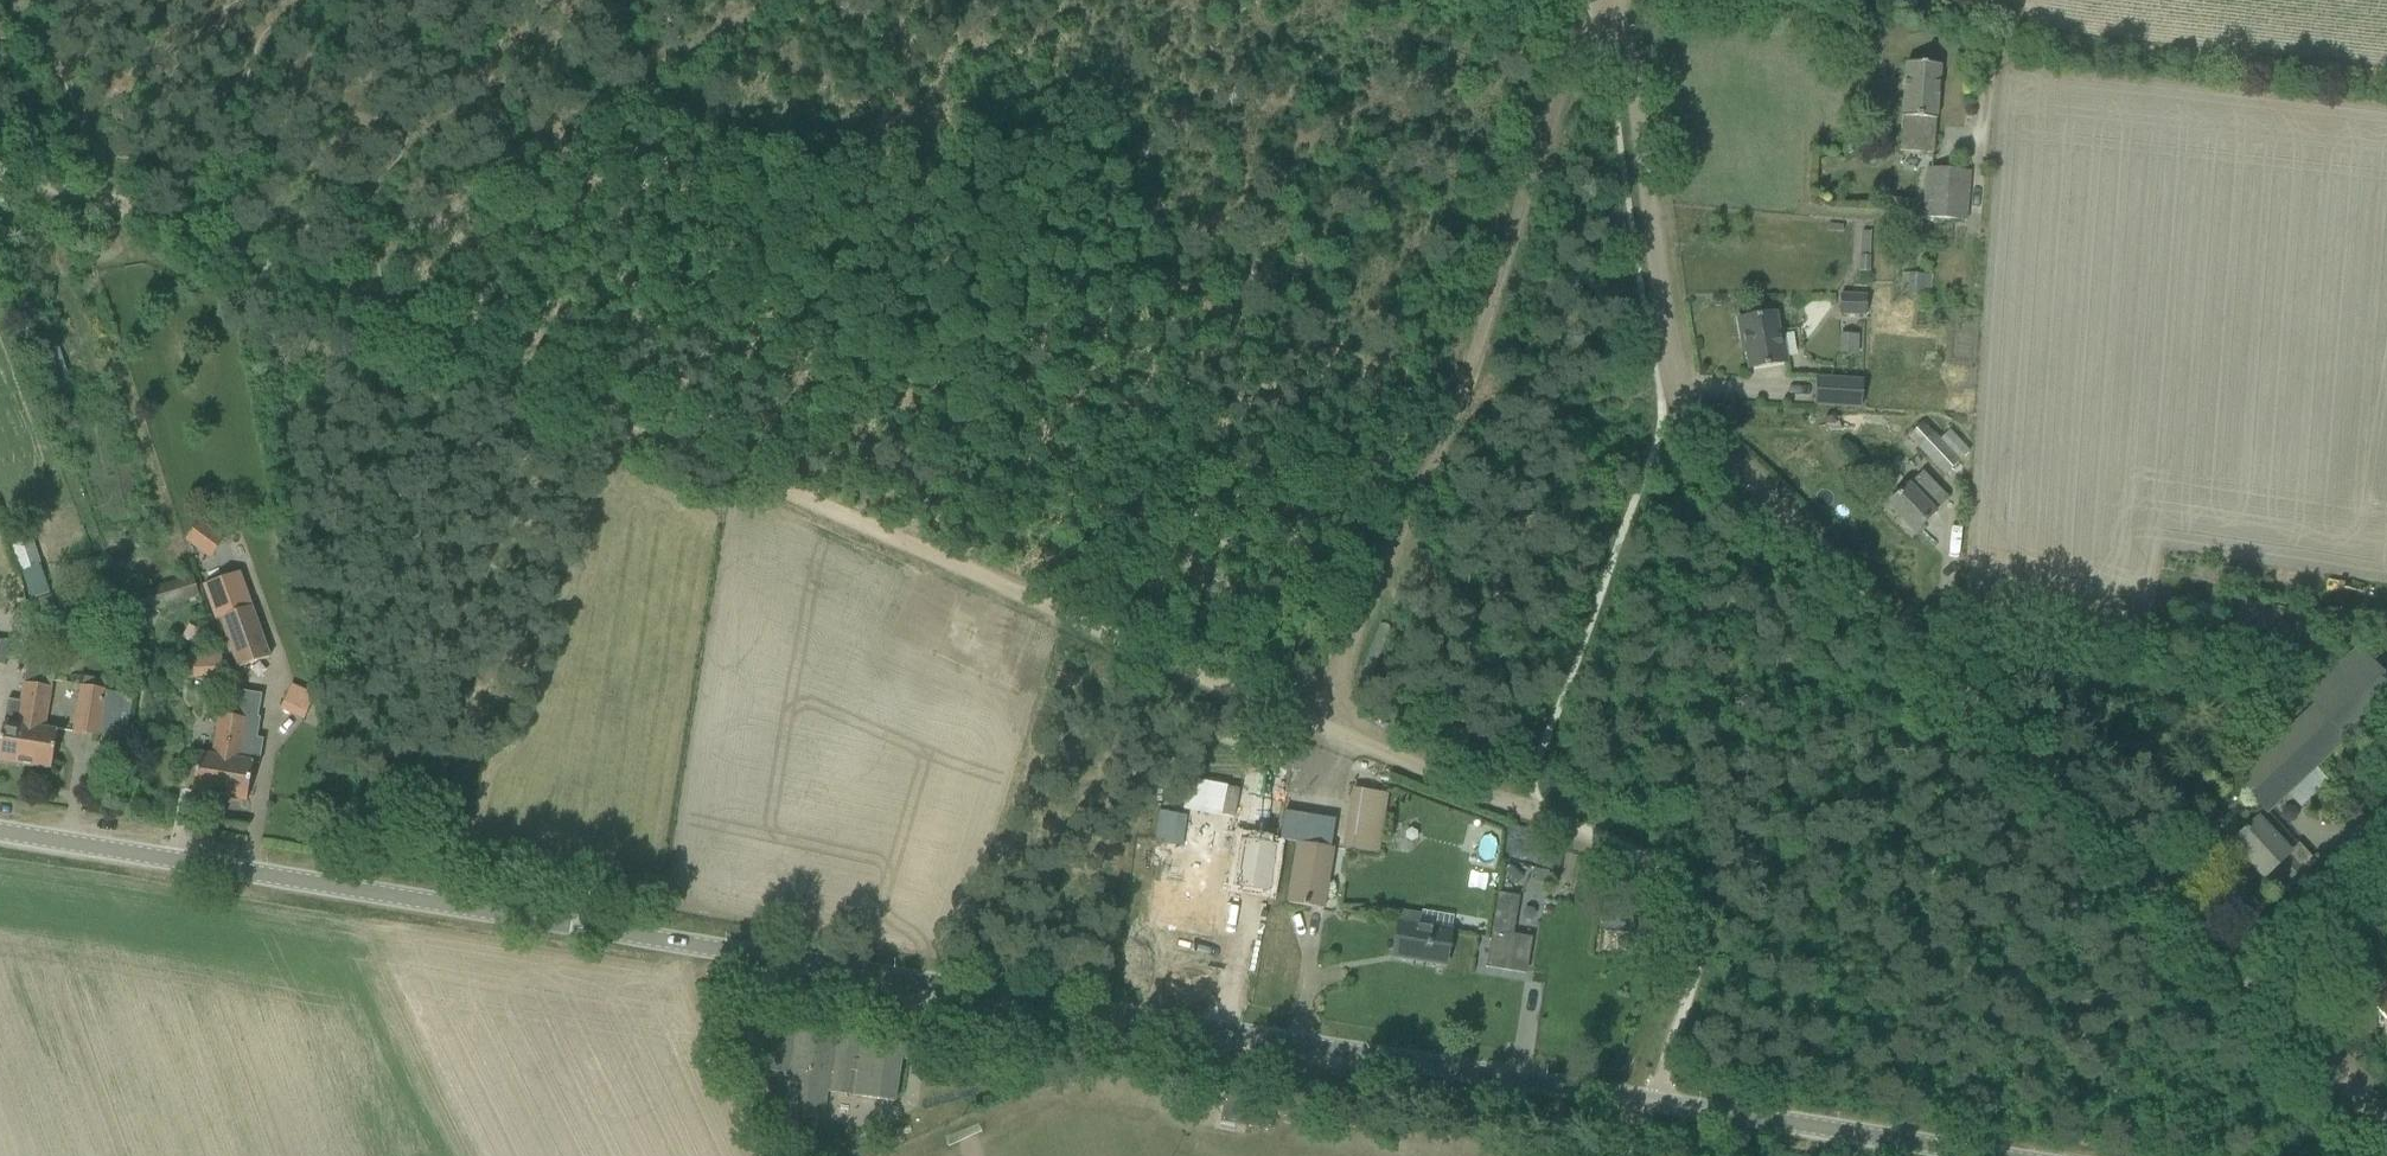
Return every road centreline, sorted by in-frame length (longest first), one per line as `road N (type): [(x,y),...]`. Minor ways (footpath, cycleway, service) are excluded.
road 1 (tertiary): [(2001,1155),(0,831)]
road 2 (unclassified): [(2386,1131),(1692,415),(1677,379),(1608,4)]
road 3 (track): [(451,343),(1290,716),(1513,804)]
road 4 (track): [(756,9),(558,140),(434,203),(391,244),(319,284)]
road 5 (track): [(1590,14),(1446,390)]
road 6 (track): [(1446,390),(1311,724)]
road 7 (track): [(82,193),(319,284)]
road 8 (track): [(82,193),(70,121),(0,8)]
road 9 (track): [(319,284),(451,343)]

